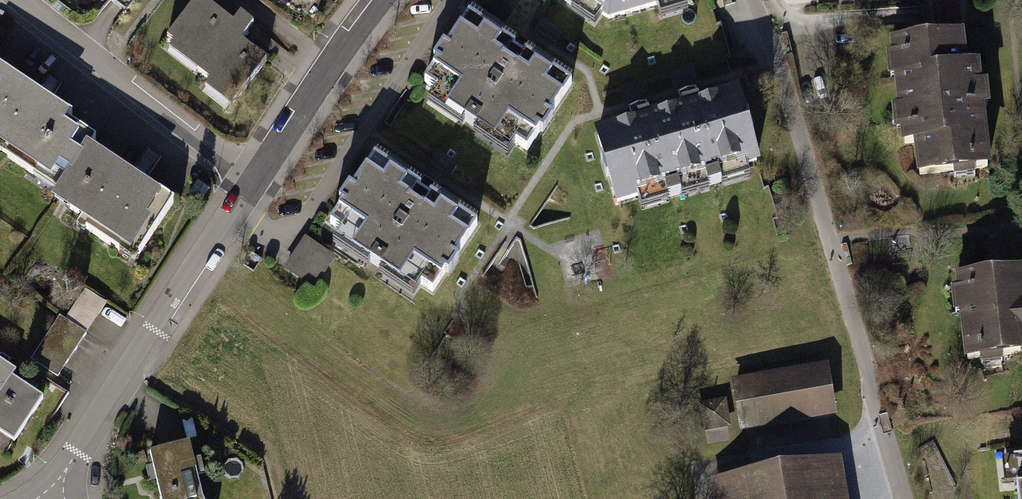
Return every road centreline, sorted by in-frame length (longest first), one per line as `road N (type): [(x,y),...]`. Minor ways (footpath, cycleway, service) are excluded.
road 1 (residential): [(256,178),(51,496)]
road 2 (residential): [(22,0),(256,178)]
road 3 (residential): [(379,0),(256,178)]

